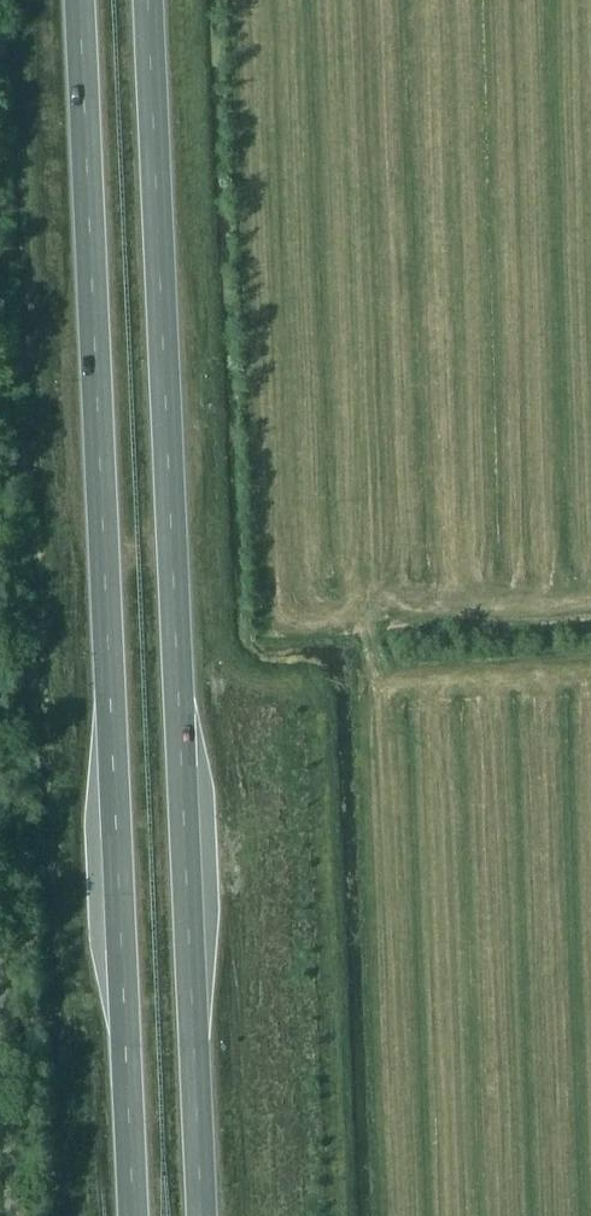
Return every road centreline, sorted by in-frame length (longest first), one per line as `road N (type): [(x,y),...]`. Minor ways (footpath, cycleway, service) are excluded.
road 1 (trunk): [(79,0),(133,1215)]
road 2 (trunk): [(201,1215),(148,0)]
road 3 (track): [(590,606),(490,615),(454,595),(415,595),(366,621),(373,681)]
road 4 (unclassified): [(9,1215),(0,999)]

